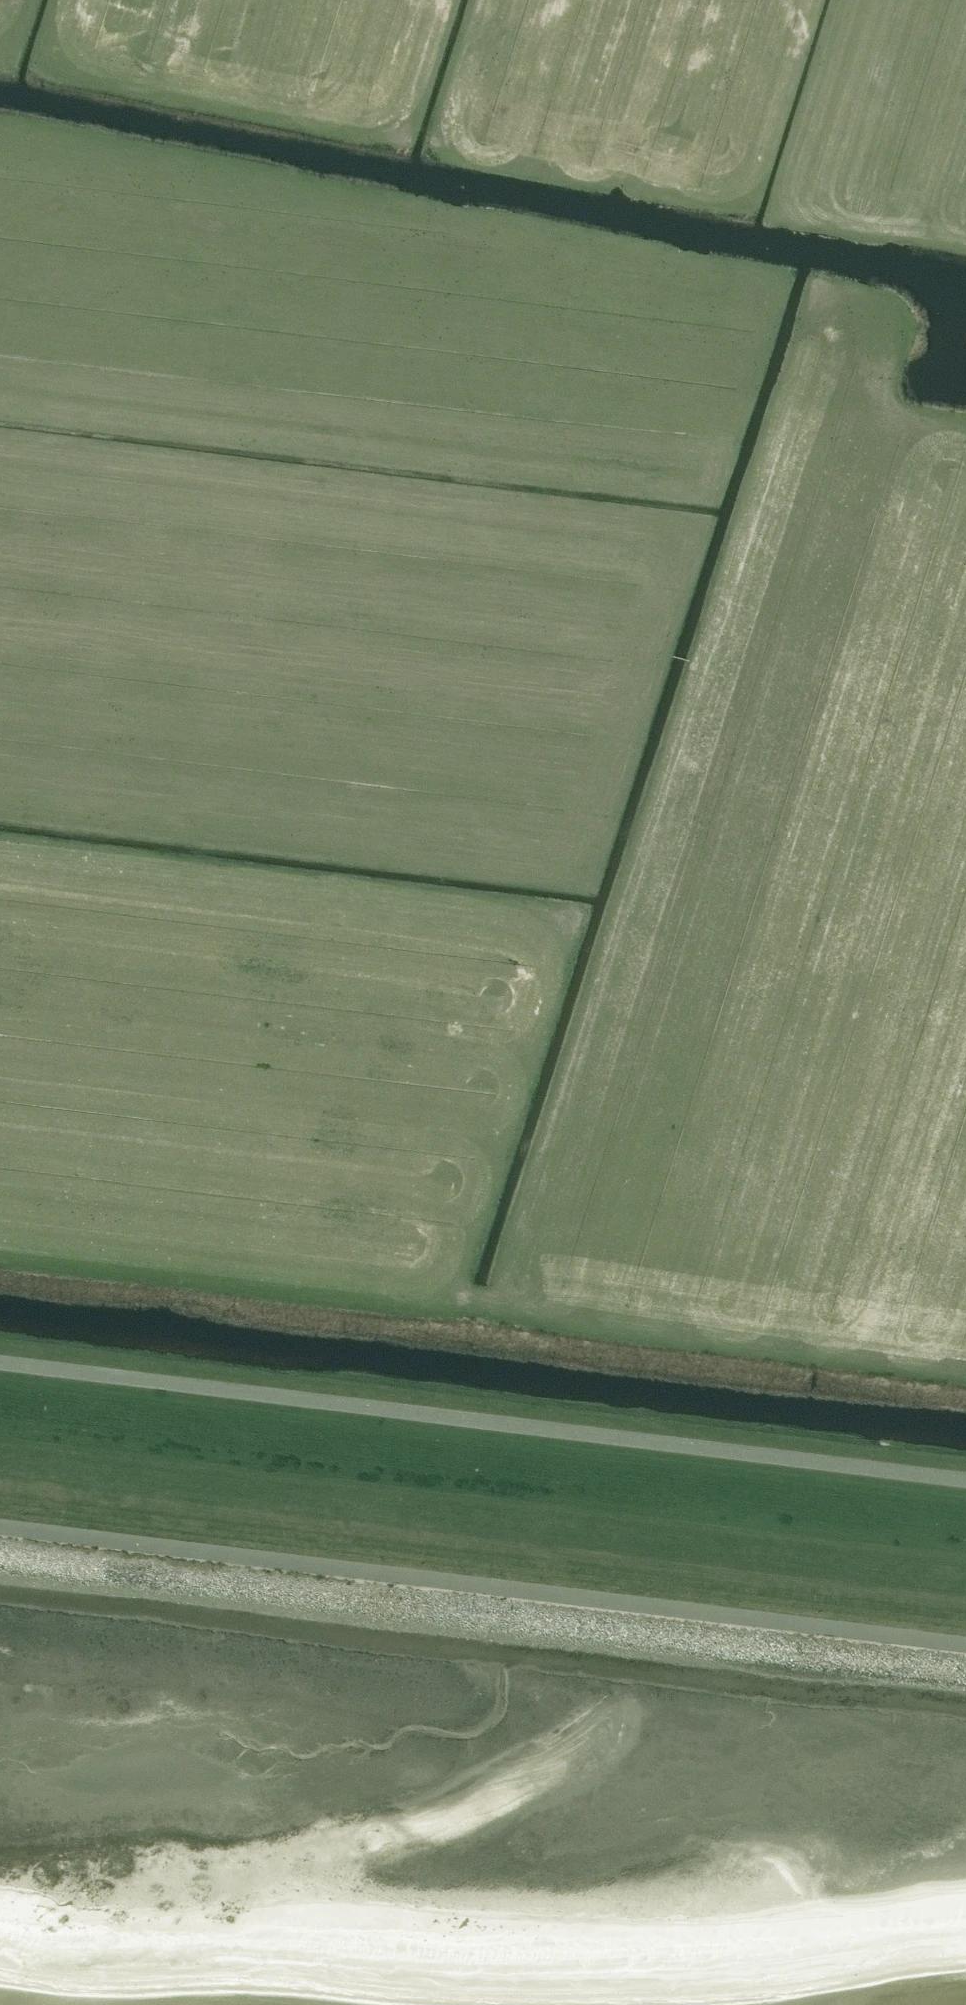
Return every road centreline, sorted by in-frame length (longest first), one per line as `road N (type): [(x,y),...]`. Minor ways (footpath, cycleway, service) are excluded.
road 1 (unclassified): [(965,1488),(0,1369)]
road 2 (unclassified): [(0,1545),(965,1664)]

